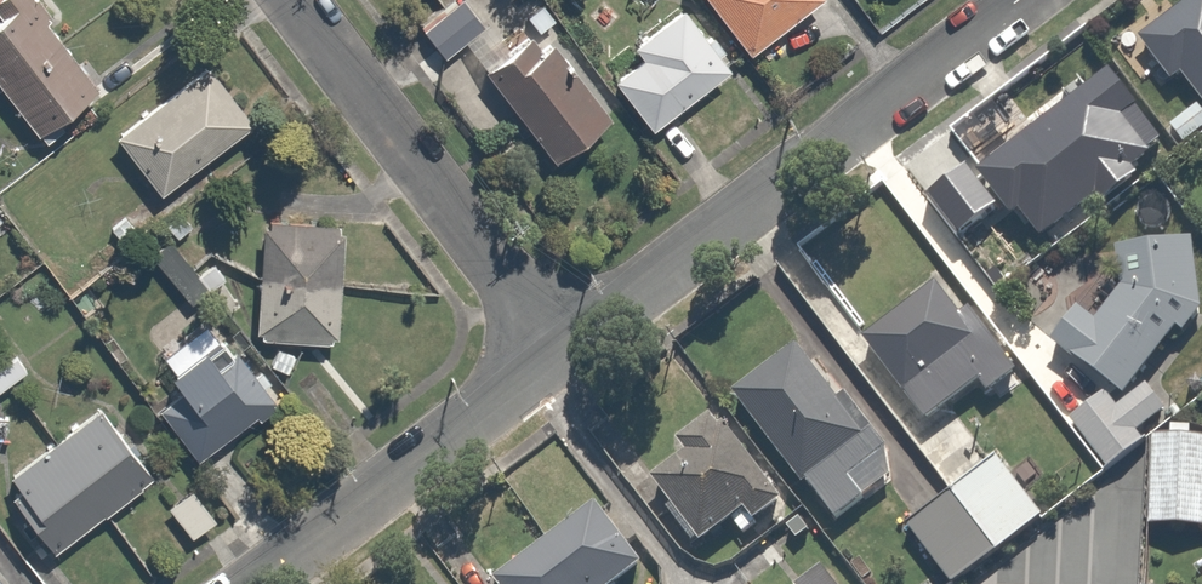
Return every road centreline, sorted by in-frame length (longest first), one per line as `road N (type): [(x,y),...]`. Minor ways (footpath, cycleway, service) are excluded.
road 1 (residential): [(1016,0),(549,352)]
road 2 (residential): [(549,352),(291,0)]
road 3 (residential): [(549,352),(253,583)]

